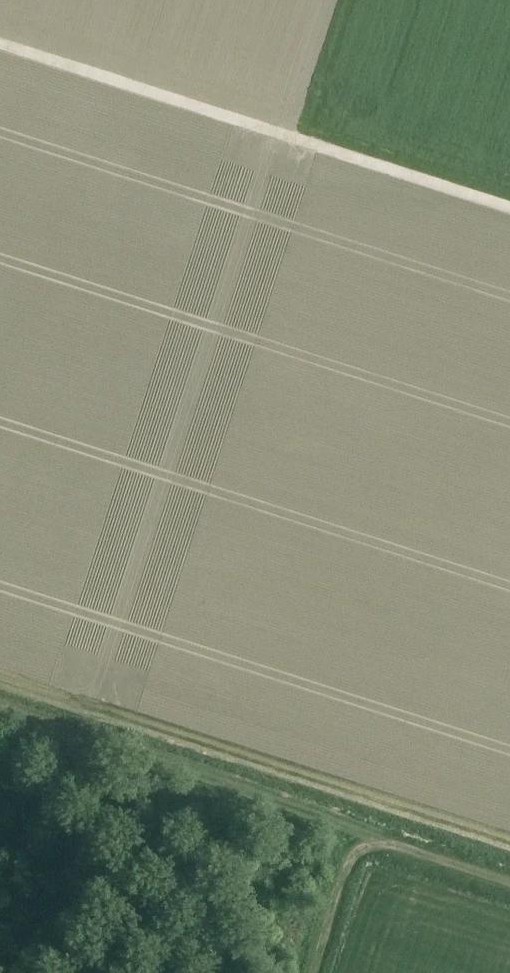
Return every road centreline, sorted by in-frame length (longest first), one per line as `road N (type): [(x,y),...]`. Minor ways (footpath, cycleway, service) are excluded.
road 1 (track): [(315,972),(361,833),(509,881)]

